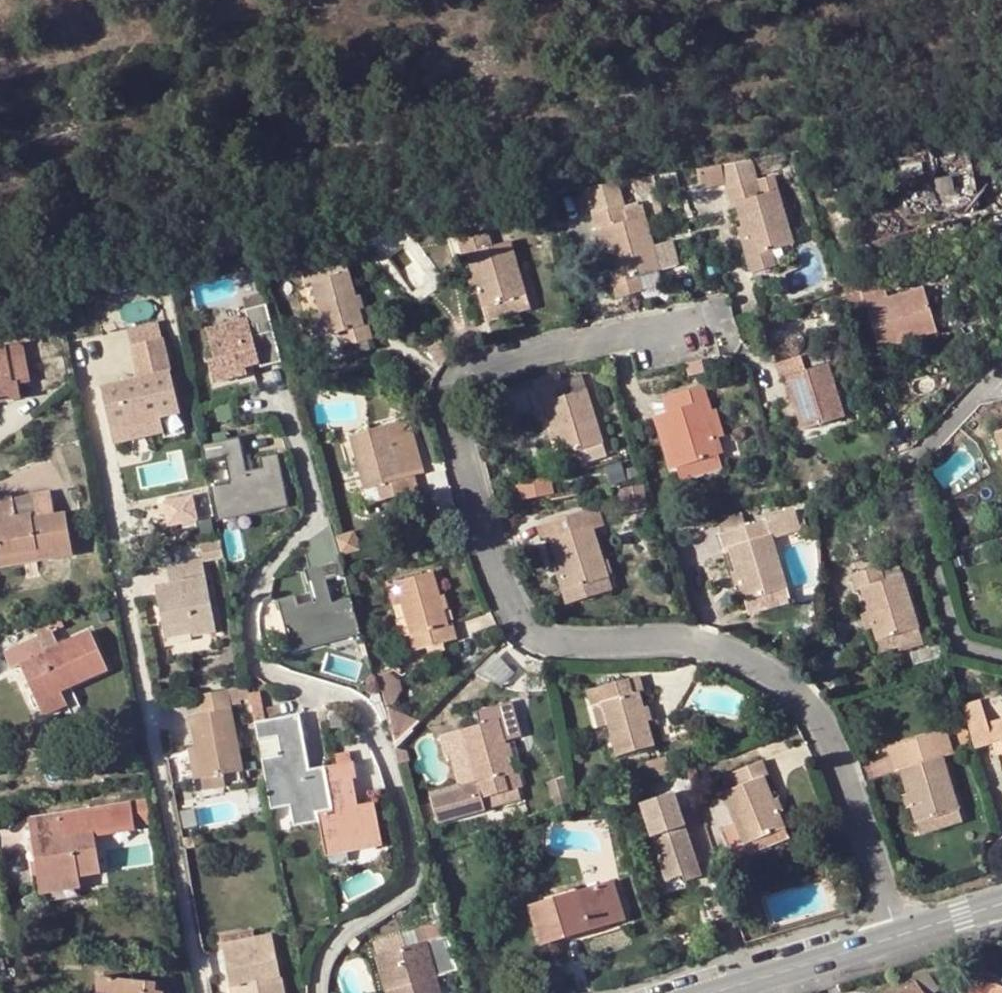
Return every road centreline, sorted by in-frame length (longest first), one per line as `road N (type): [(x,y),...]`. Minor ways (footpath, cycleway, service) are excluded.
road 1 (residential): [(891,935),(840,756),(783,685),(722,653),(656,640),(555,644),(517,626),(489,569),(449,411),(469,369),(681,328)]
road 2 (residential): [(1001,654),(959,643),(895,411)]
road 3 (residential): [(891,935),(705,992)]

